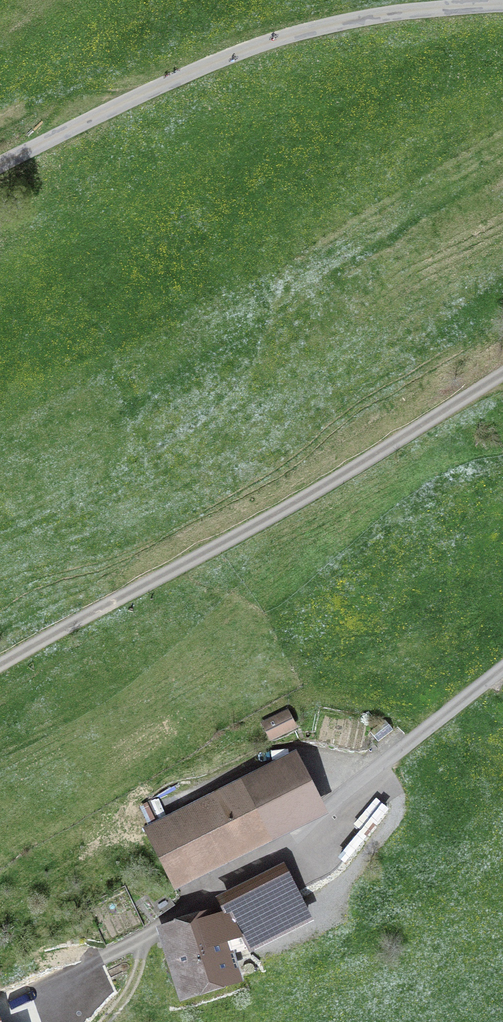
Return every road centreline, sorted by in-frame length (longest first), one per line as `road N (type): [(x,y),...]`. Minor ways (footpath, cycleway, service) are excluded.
road 1 (track): [(502,668),(310,836),(145,939),(0,1004)]
road 2 (track): [(0,665),(252,524),(502,368)]
road 3 (unclassified): [(502,4),(334,21),(275,40),(0,164)]

